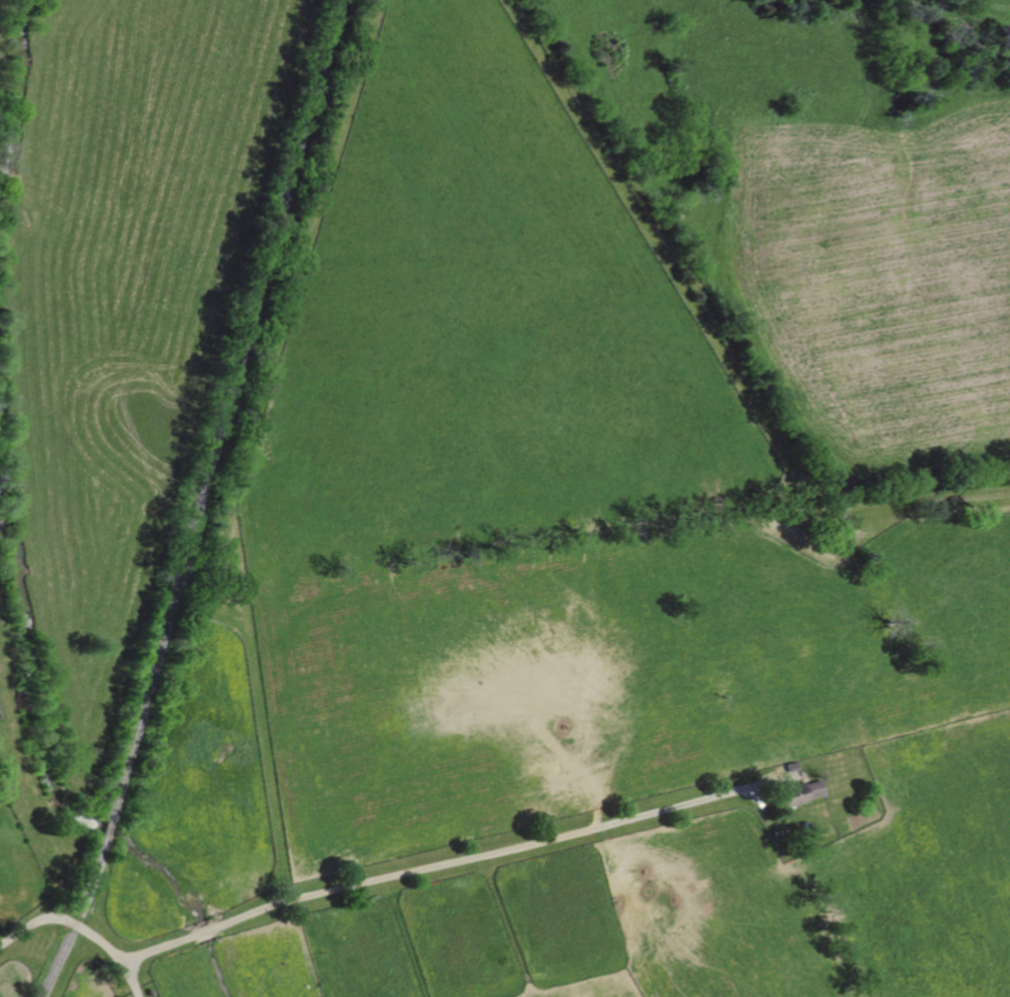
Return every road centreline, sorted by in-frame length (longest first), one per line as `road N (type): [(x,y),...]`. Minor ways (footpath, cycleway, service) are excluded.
road 1 (track): [(121,964),(288,900),(740,789)]

